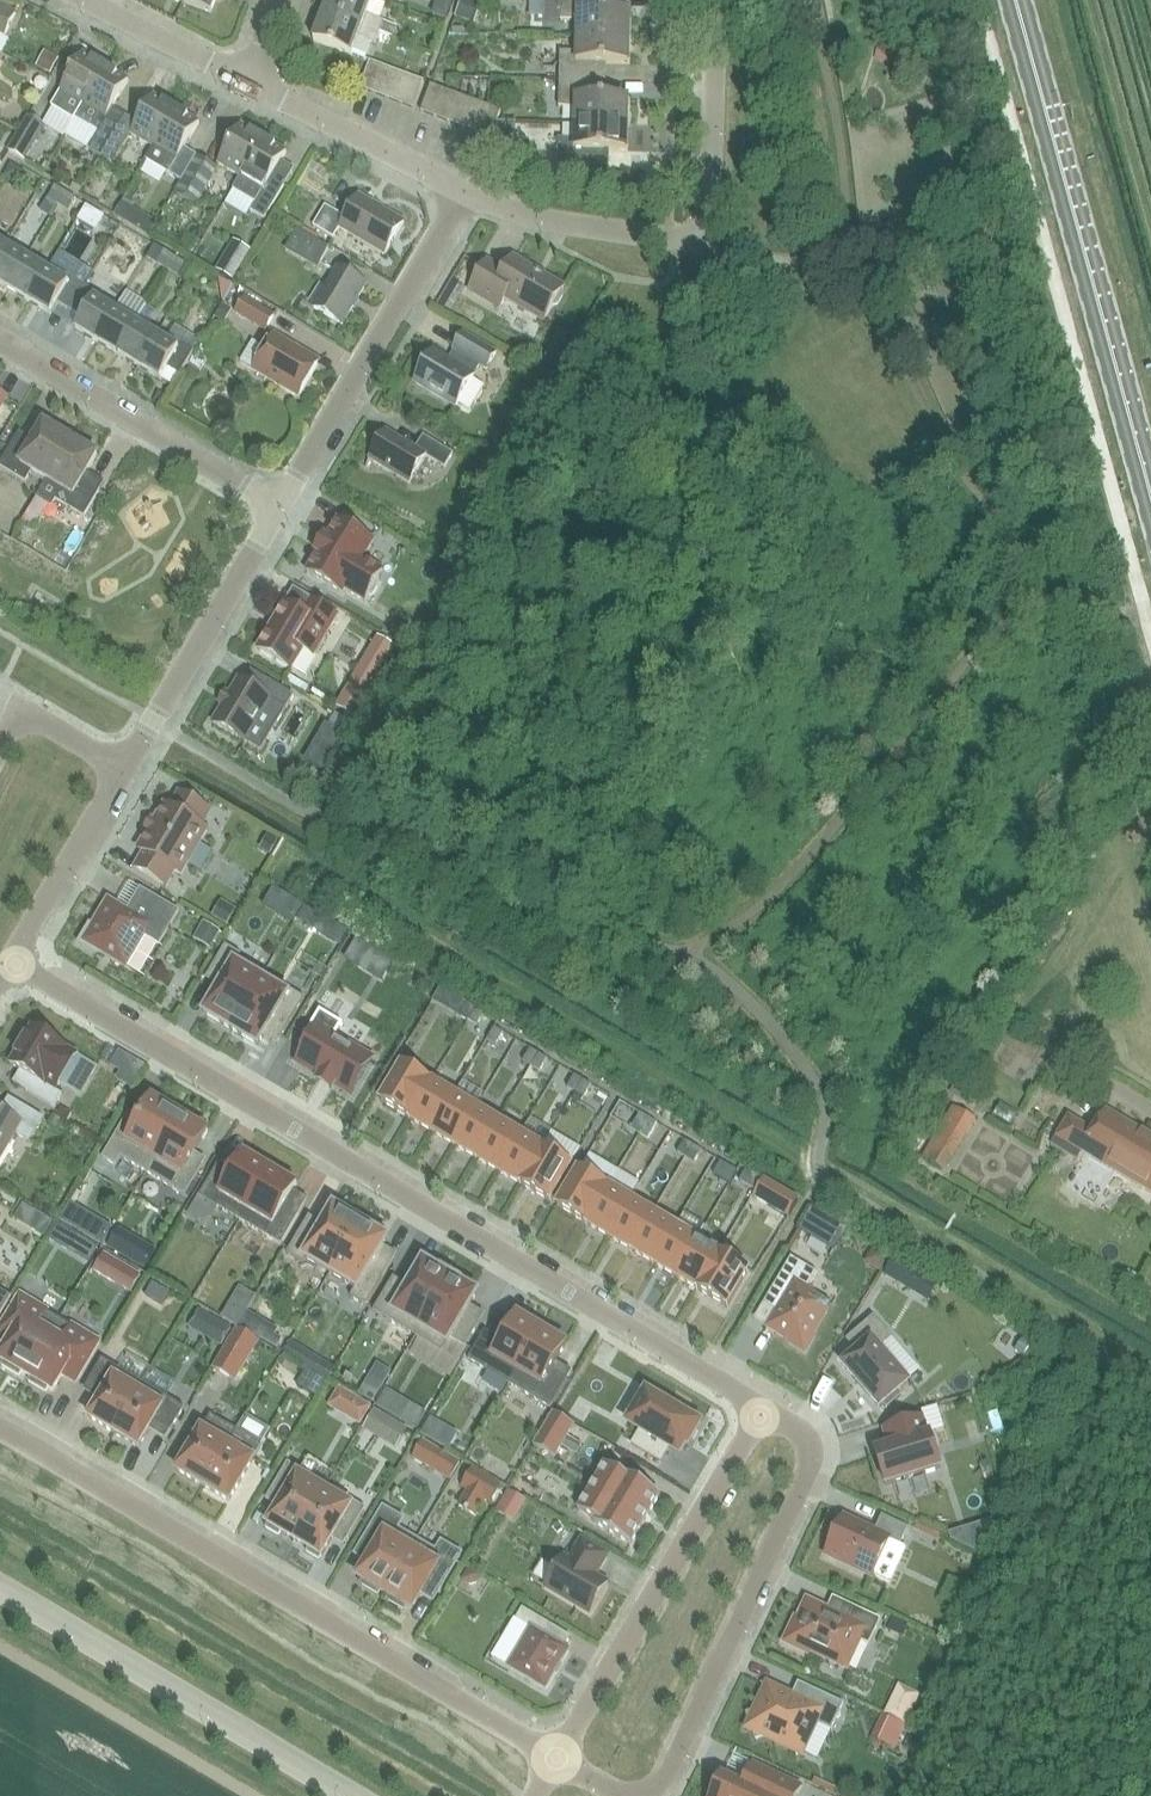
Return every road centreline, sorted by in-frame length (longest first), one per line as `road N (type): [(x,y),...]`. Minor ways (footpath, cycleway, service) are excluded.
road 1 (residential): [(9,962),(764,1409)]
road 2 (residential): [(556,1759),(0,1430)]
road 3 (secondary): [(1150,500),(1014,0)]
road 4 (residential): [(764,1409),(804,1438),(808,1467),(662,1778),(644,1795)]
road 5 (residential): [(764,1409),(556,1759)]
road 6 (unclassified): [(350,1795),(0,1588)]
road 7 (residential): [(277,508),(464,192)]
road 8 (residential): [(277,508),(0,342)]
road 9 (residential): [(122,770),(277,508)]
road 10 (residential): [(709,243),(541,219),(464,192)]
road 11 (residential): [(464,192),(245,82)]
road 12 (residential): [(709,243),(715,0)]
road 13 (residential): [(9,962),(122,770)]
road 14 (residential): [(245,82),(83,0)]
road 15 (residential): [(122,770),(17,708),(0,743)]

